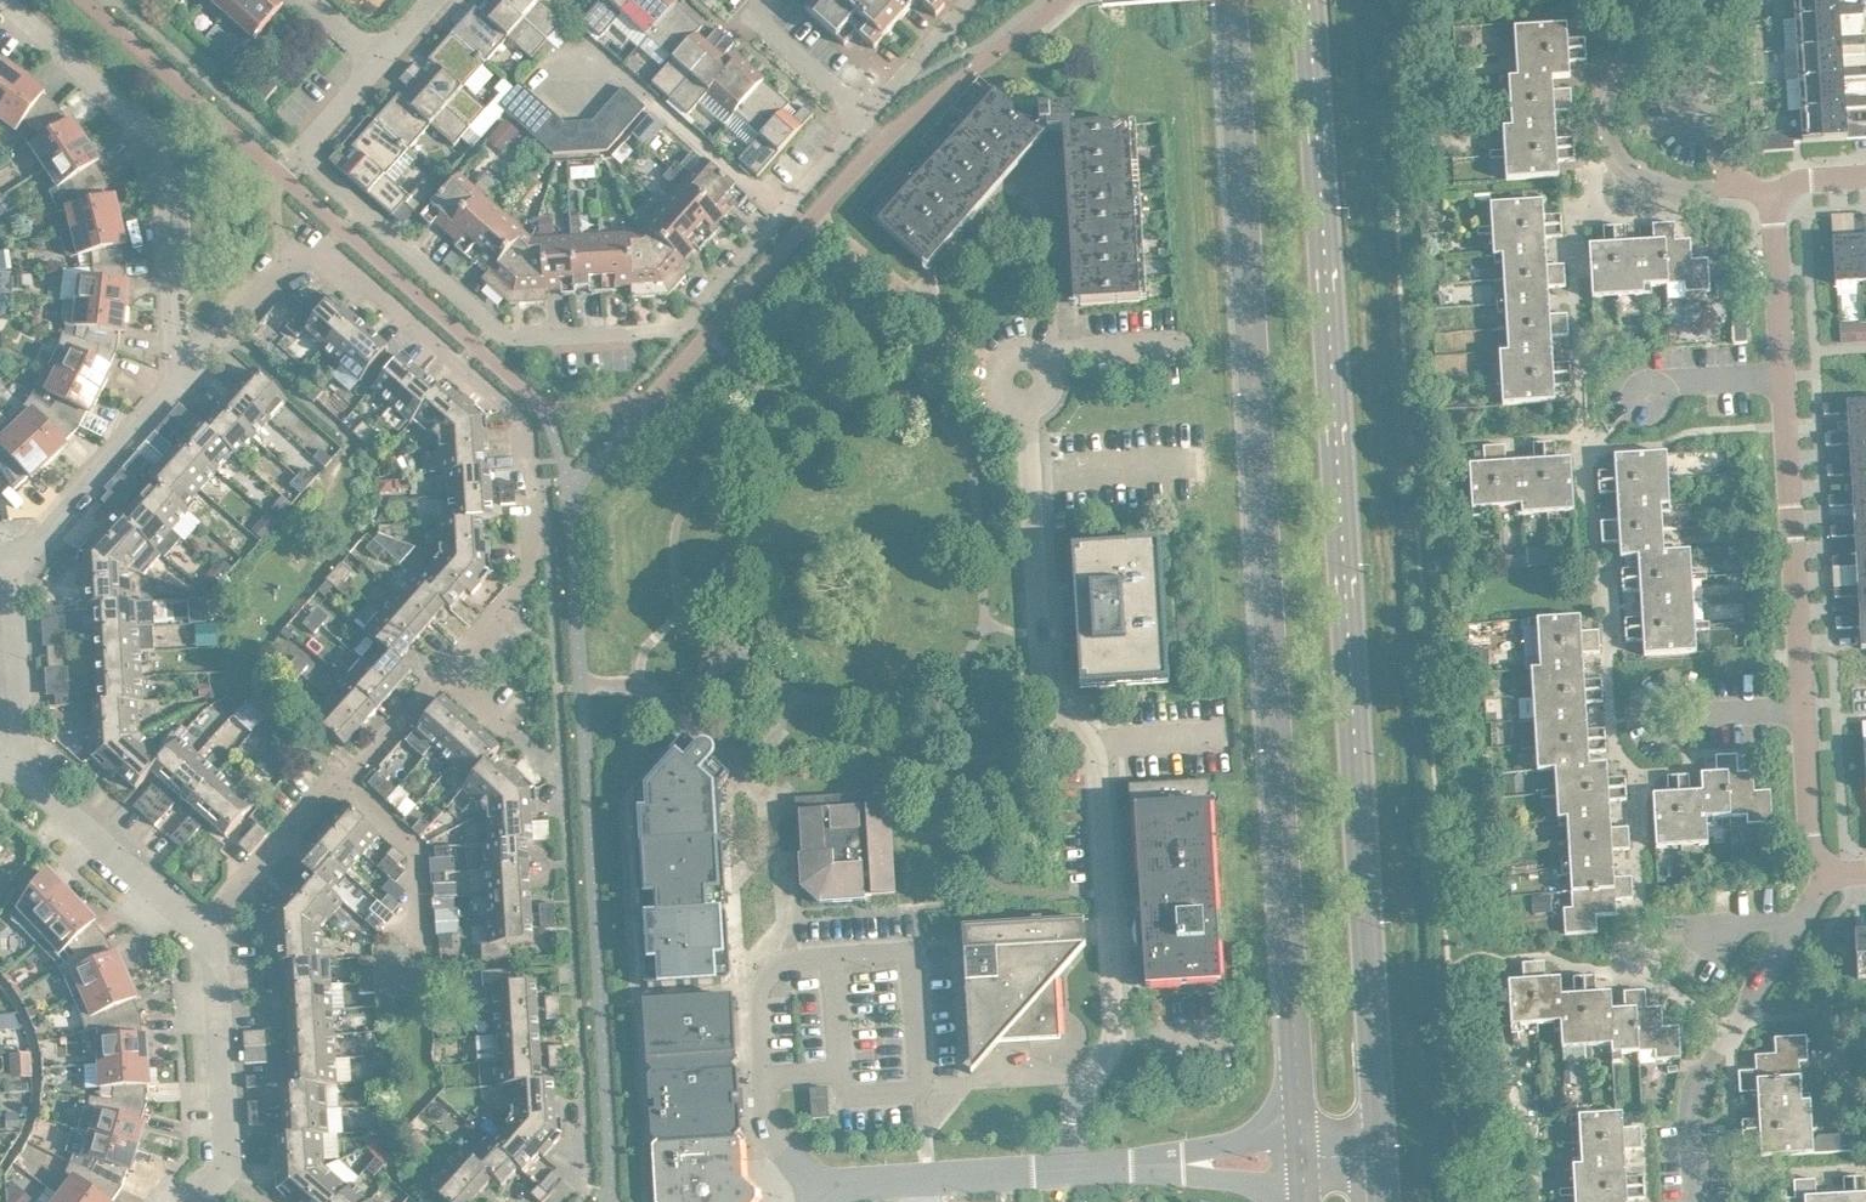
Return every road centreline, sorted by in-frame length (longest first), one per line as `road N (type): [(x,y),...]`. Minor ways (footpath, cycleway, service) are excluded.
road 1 (secondary): [(1381,1149),(1310,0)]
road 2 (secondary): [(1235,0),(1302,1132)]
road 3 (unclassified): [(1077,1170),(1089,1083),(1120,1036),(1115,944),(1099,740),(1047,687),(1027,376),(1070,347),(1184,341)]
road 4 (residential): [(871,113),(698,319),(528,334),(496,320),(305,151),(384,57)]
road 5 (residential): [(452,670),(534,573),(530,431),(519,410),(328,245)]
road 6 (residential): [(183,372),(168,144),(13,0)]
road 7 (residential): [(1788,371),(1811,706)]
road 8 (unclassified): [(837,949),(791,954),(766,984),(765,1121),(806,1201)]
road 9 (residential): [(1703,1201),(1696,1135),(1710,1079),(1803,921)]
road 10 (unclassified): [(831,1201),(844,1186),(1077,1170)]
road 11 (residential): [(227,1169),(222,942),(208,923)]
road 12 (residential): [(14,553),(43,533),(183,372)]
road 13 (residential): [(208,923),(31,766)]
road 14 (residential): [(31,766),(14,553)]
road 15 (residential): [(208,923),(348,778)]
road 16 (residential): [(348,778),(424,849),(426,946)]
road 17 (residential): [(183,372),(296,255),(328,245)]
road 18 (residential): [(1780,197),(1788,371)]
road 19 (residential): [(1637,404),(1662,376),(1788,371)]
road 20 (residential): [(1811,706),(1823,869)]
road 21 (residential): [(768,0),(765,19),(871,113)]
road 22 (residential): [(565,771),(452,670)]
road 23 (residential): [(871,113),(970,0)]
road 24 (residential): [(348,778),(452,670)]
road 25 (residential): [(1673,710),(1811,706)]
road 26 (residential): [(1702,110),(1730,164),(1780,197)]
road 27 (unclassified): [(1302,1132),(1230,1142),(1187,1162)]

